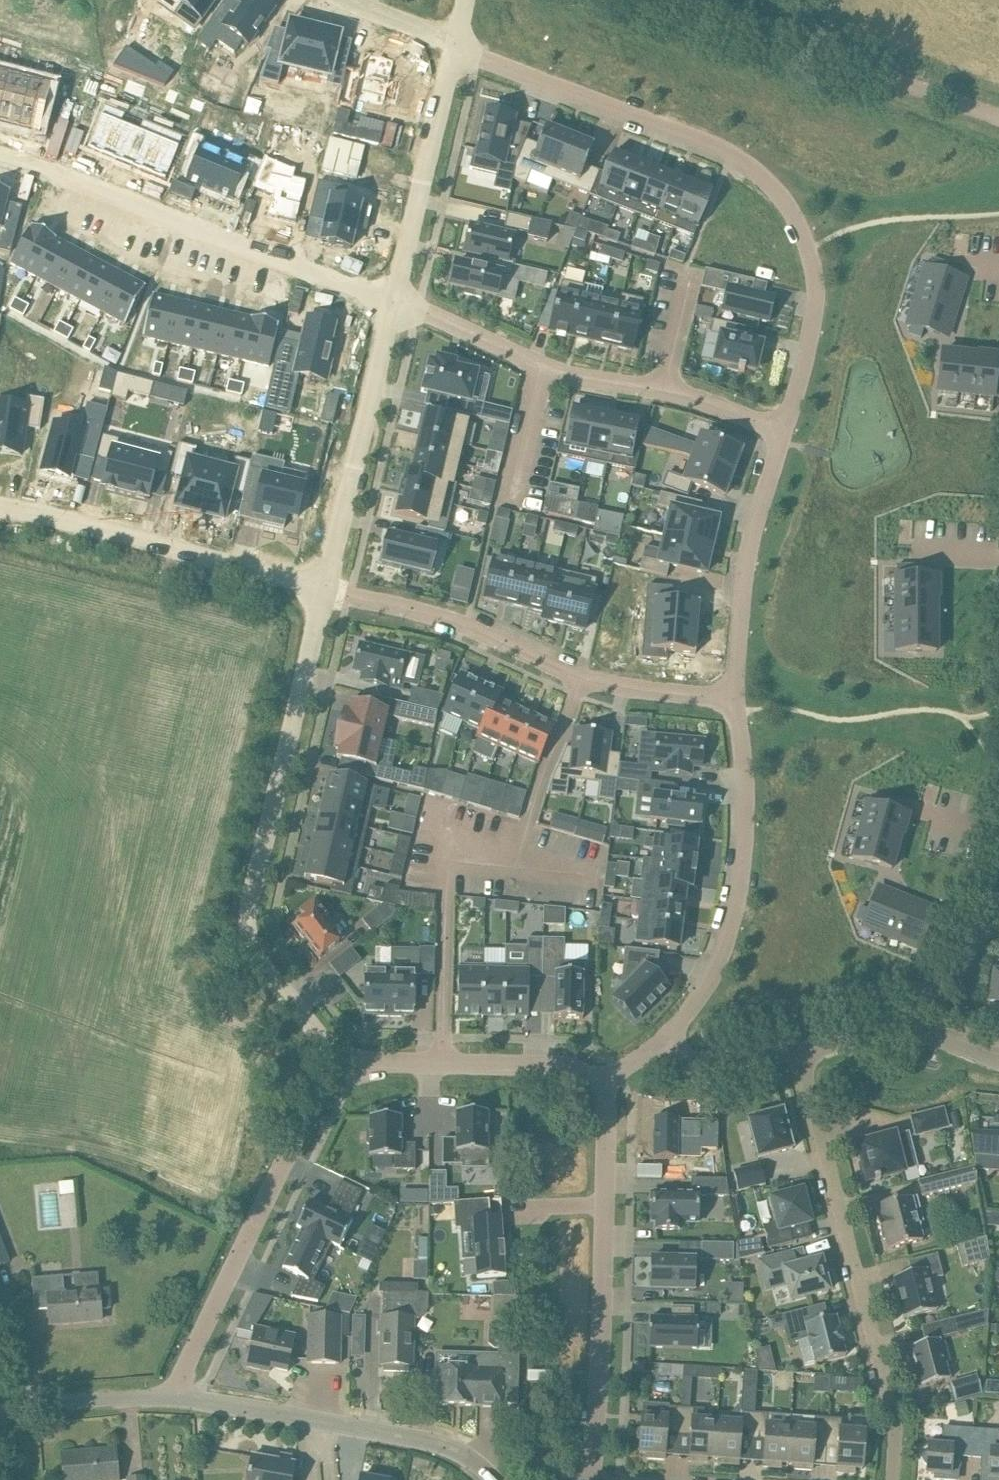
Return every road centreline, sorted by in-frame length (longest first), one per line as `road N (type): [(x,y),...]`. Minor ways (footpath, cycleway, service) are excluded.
road 1 (residential): [(783,430),(819,297),(808,247),(778,191),(738,158),(454,47)]
road 2 (residential): [(346,1063),(249,956),(242,930),(323,588)]
road 3 (residential): [(891,1479),(896,1425),(797,1049)]
road 4 (residential): [(736,696),(580,675),(466,627),(323,588)]
road 5 (residential): [(0,153),(391,301)]
road 6 (residential): [(391,301),(542,366),(666,389),(783,430)]
road 7 (residential): [(588,1479),(604,1084)]
road 8 (residential): [(174,1398),(280,1134),(310,1085),(346,1063)]
road 9 (residential): [(658,1044),(705,984),(739,883),(747,797),(736,696)]
road 10 (residential): [(998,117),(675,0)]
road 11 (residential): [(323,588),(0,510)]
road 12 (unclassified): [(174,1398),(442,1445),(491,1479)]
road 13 (residential): [(323,588),(391,301)]
road 14 (residential): [(736,696),(748,565),(783,430)]
road 15 (residential): [(346,1063),(567,1063),(604,1084)]
road 16 (residential): [(391,301),(454,47)]
road 17 (residential): [(998,883),(973,940),(891,1026)]
road 18 (unclassified): [(0,1413),(174,1398)]
road 19 (residential): [(658,1044),(687,1060),(797,1049)]

